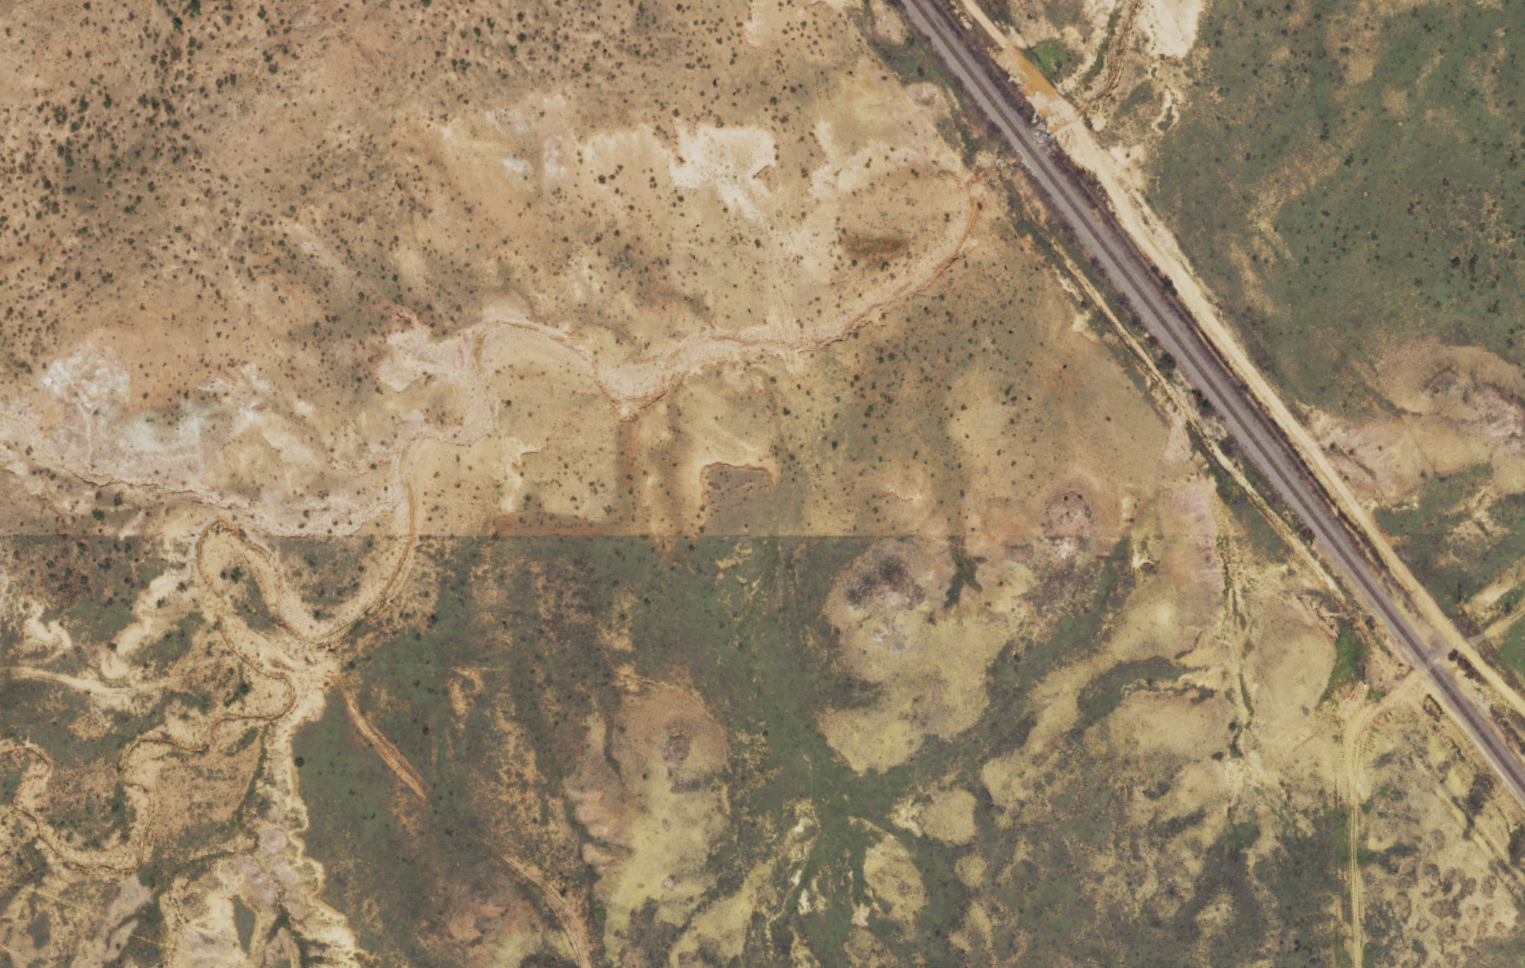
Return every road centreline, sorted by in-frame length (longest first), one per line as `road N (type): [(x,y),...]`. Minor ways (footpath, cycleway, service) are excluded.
road 1 (residential): [(0,520),(47,569),(73,637),(120,678),(240,658),(302,694),(401,809),(552,924),(569,967)]
road 2 (residential): [(1348,967),(1349,799),(1391,699),(1524,542)]

